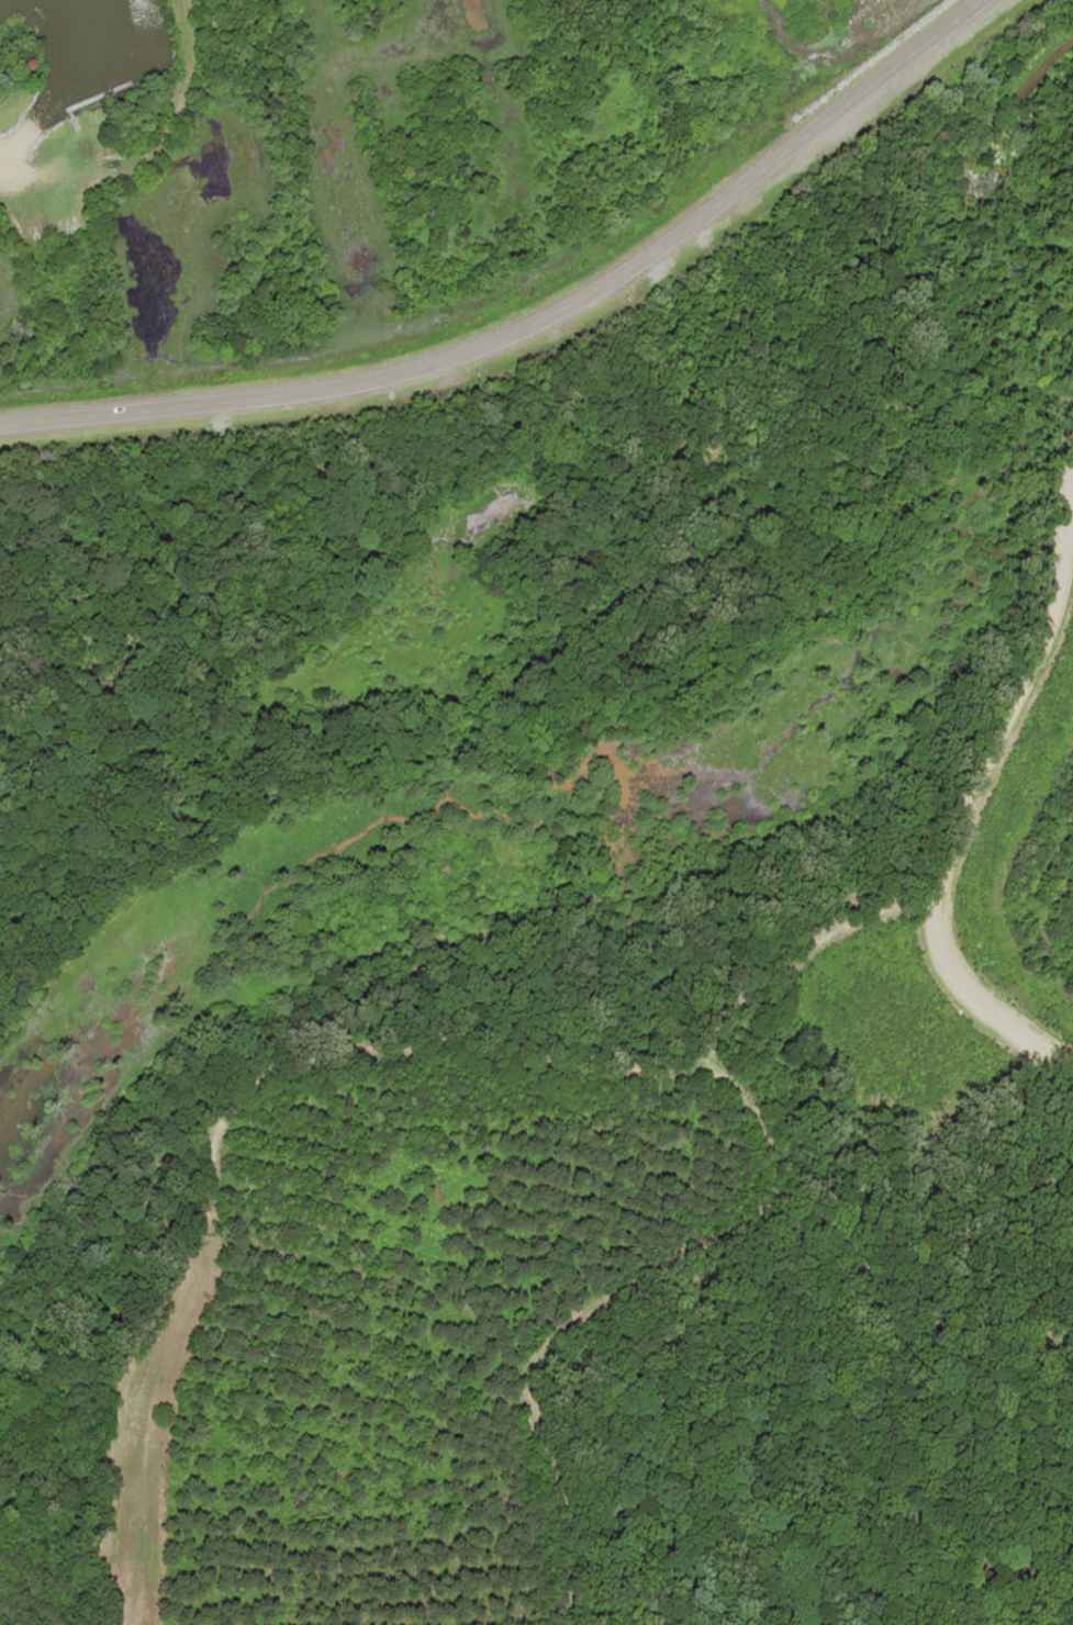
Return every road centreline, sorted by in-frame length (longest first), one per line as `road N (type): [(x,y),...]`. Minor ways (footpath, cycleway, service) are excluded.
road 1 (residential): [(0,422),(292,394),(511,338),(631,265),(979,0)]
road 2 (residential): [(1072,1059),(966,991),(941,954),(935,910),(1032,683),(1072,549)]

